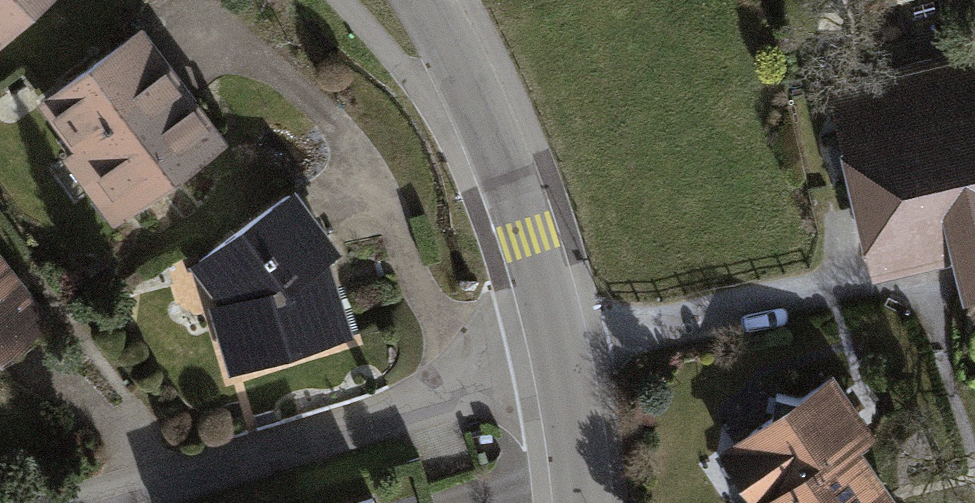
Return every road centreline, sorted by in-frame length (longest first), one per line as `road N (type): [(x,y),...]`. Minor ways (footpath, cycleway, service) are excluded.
road 1 (residential): [(93,502),(564,353)]
road 2 (residential): [(564,353),(485,114),(420,0)]
road 3 (residential): [(584,502),(564,353)]

